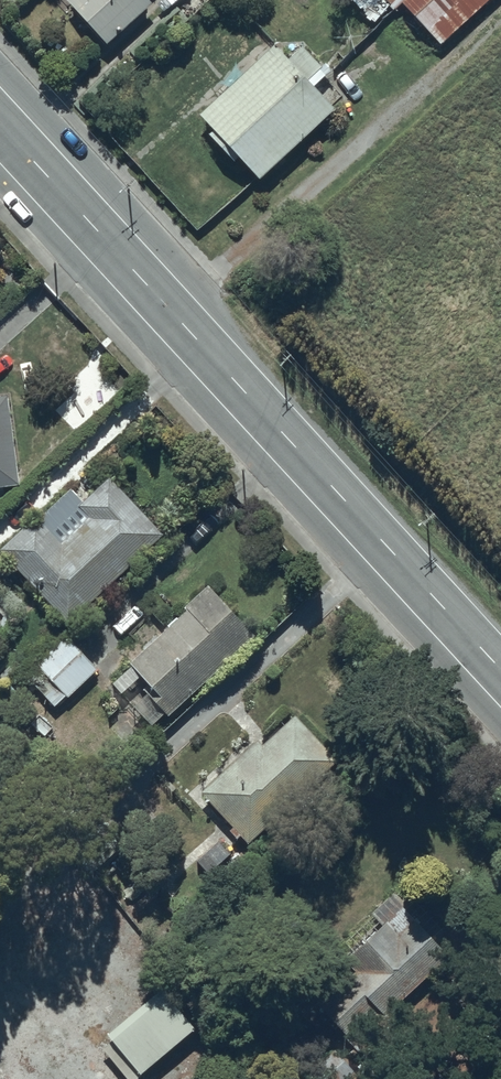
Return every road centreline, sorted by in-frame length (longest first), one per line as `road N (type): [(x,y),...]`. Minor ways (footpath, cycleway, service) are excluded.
road 1 (tertiary): [(0,125),(500,668)]

